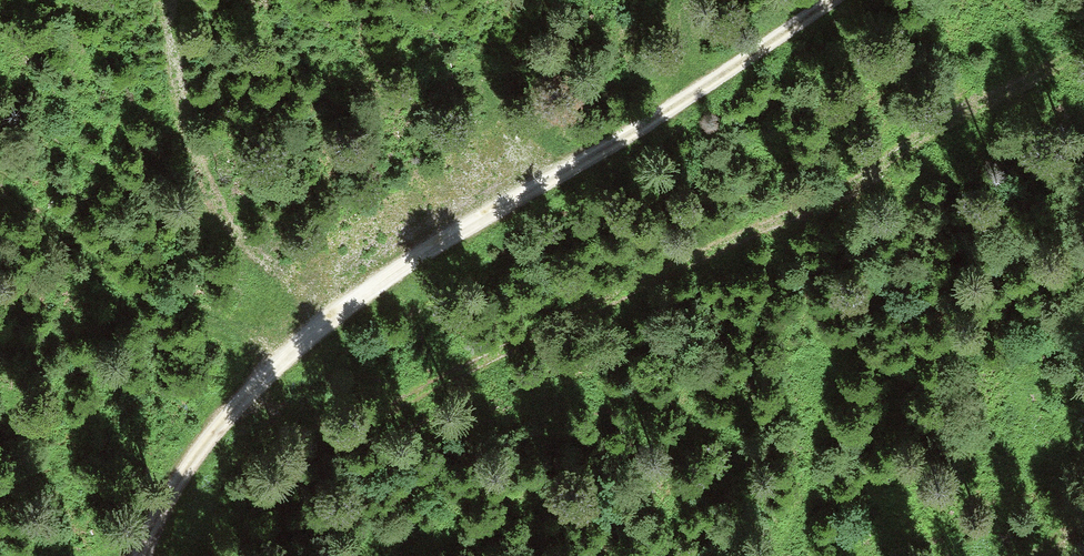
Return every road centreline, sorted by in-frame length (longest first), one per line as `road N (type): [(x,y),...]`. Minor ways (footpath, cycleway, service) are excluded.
road 1 (track): [(1083,52),(971,103),(758,227),(399,398),(331,407),(240,393)]
road 2 (track): [(240,393),(456,227),(688,94),(824,0)]
road 3 (track): [(338,314),(233,231),(206,184),(168,0)]
road 4 (track): [(124,555),(153,499),(240,393)]

